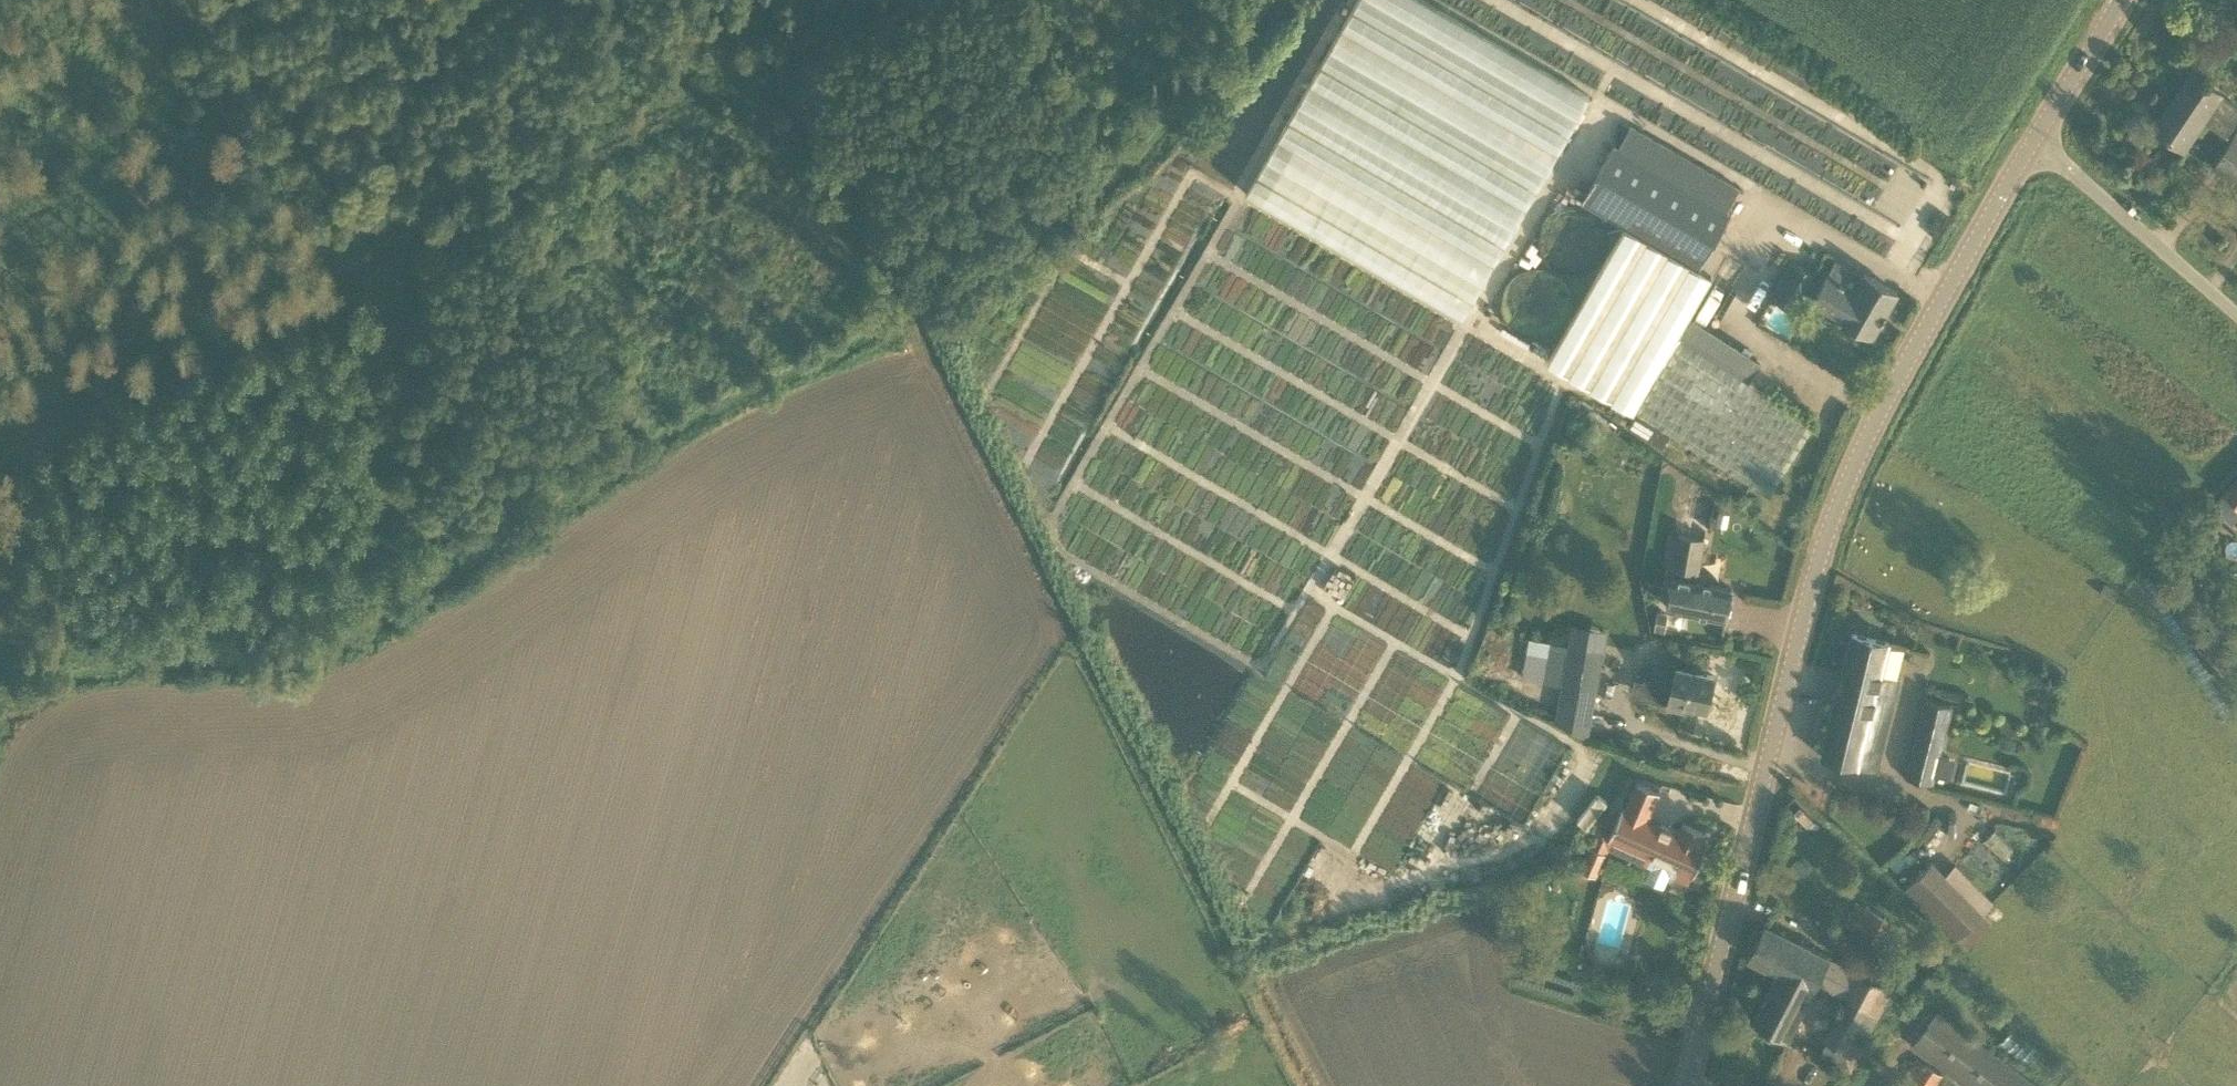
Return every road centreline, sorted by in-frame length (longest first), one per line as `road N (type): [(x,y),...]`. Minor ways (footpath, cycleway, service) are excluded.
road 1 (tertiary): [(1686,1085),(1822,572),(1883,405),(1959,256),(2033,140)]
road 2 (unclassified): [(2236,315),(2033,140)]
road 3 (tertiary): [(2033,140),(2119,0)]

